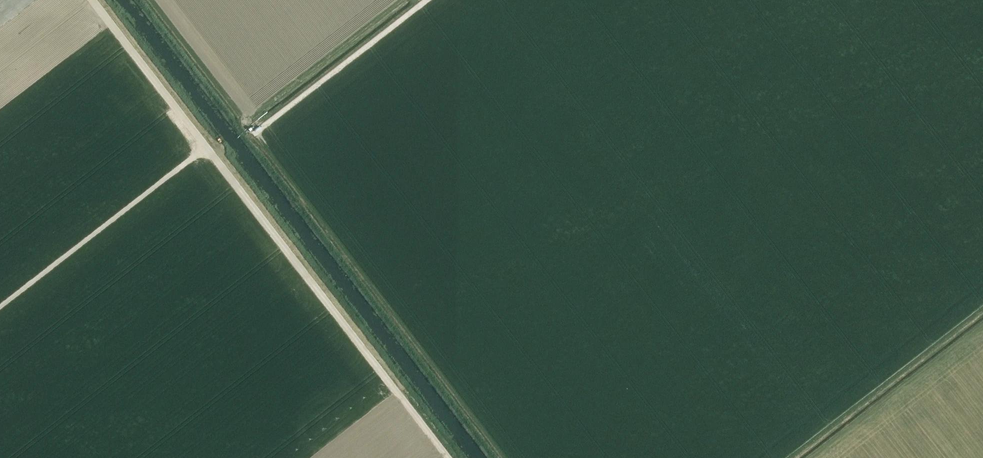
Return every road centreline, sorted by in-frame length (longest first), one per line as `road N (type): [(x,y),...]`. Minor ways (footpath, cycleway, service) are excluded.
road 1 (track): [(447,457),(91,0)]

